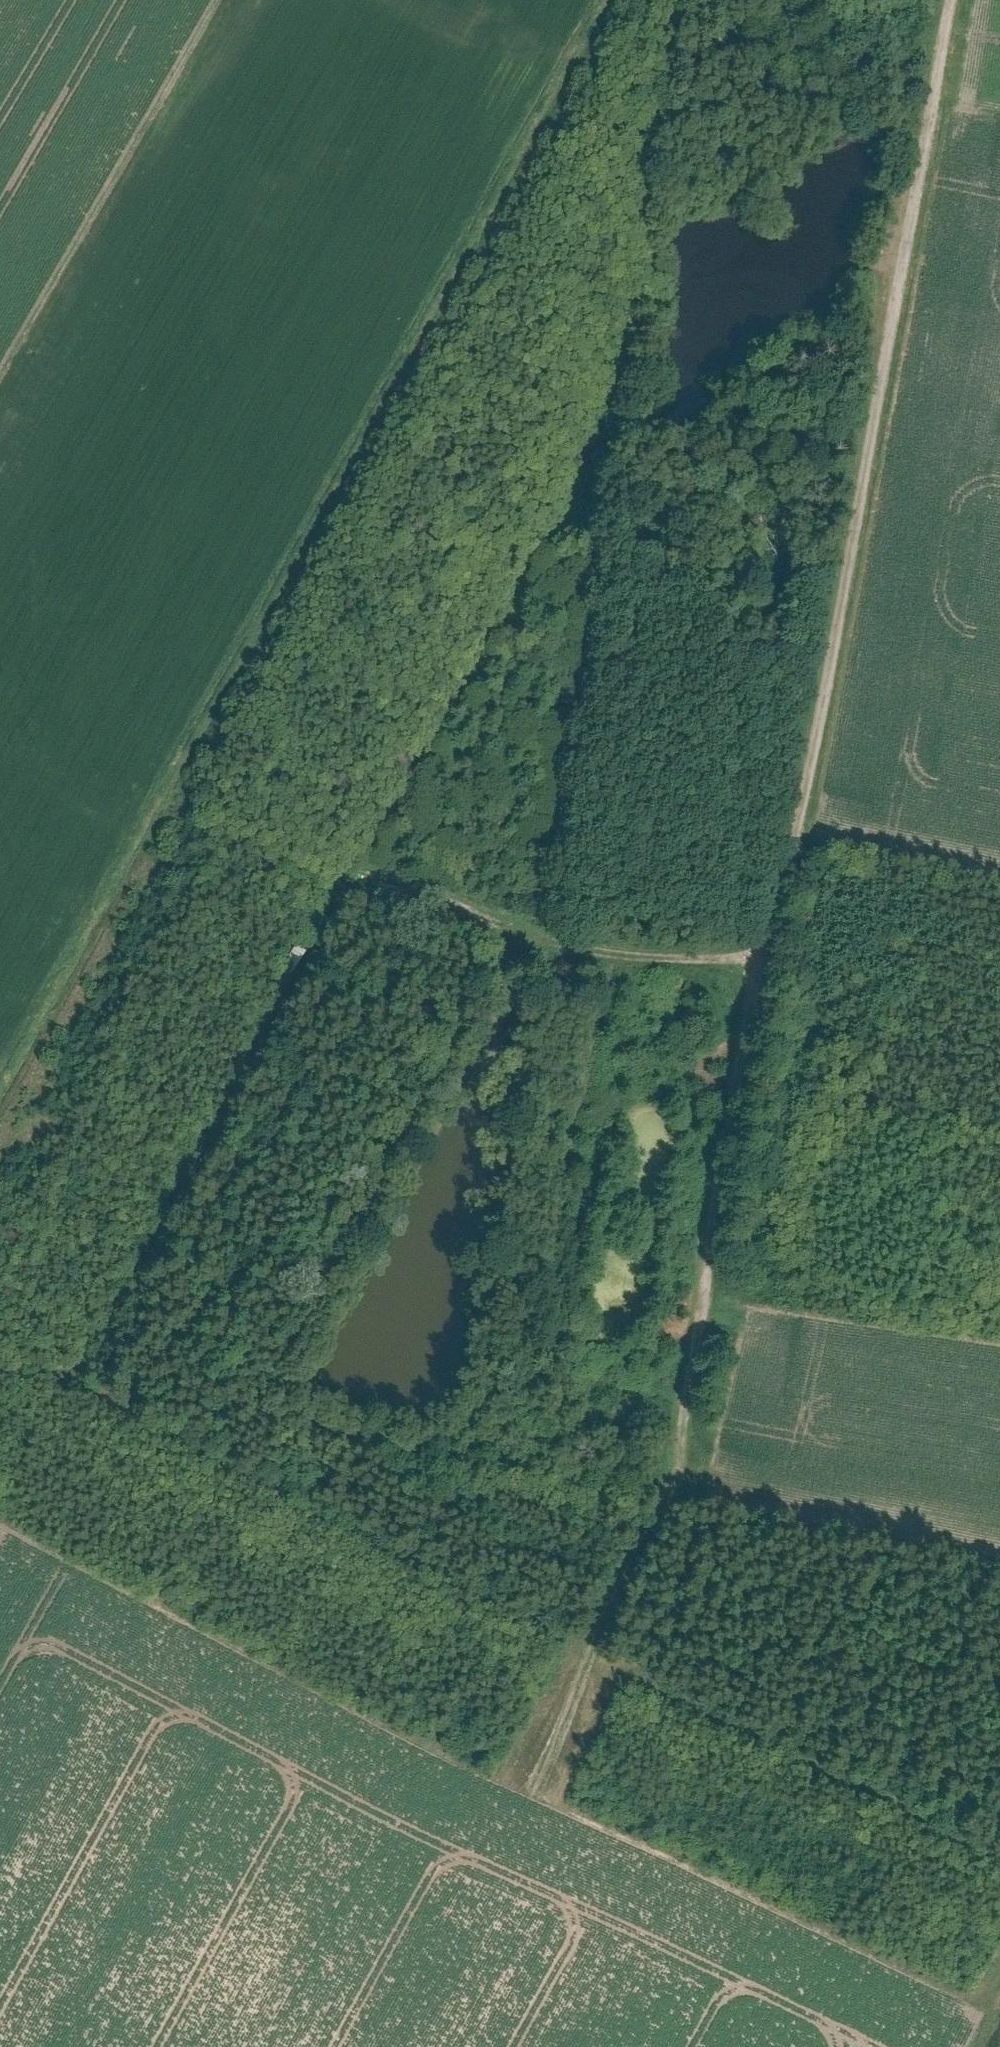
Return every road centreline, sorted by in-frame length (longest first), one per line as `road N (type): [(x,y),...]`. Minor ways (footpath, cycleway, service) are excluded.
road 1 (track): [(685,1481),(723,1192),(838,651),(954,0)]
road 2 (track): [(774,953),(625,955),(557,943)]

